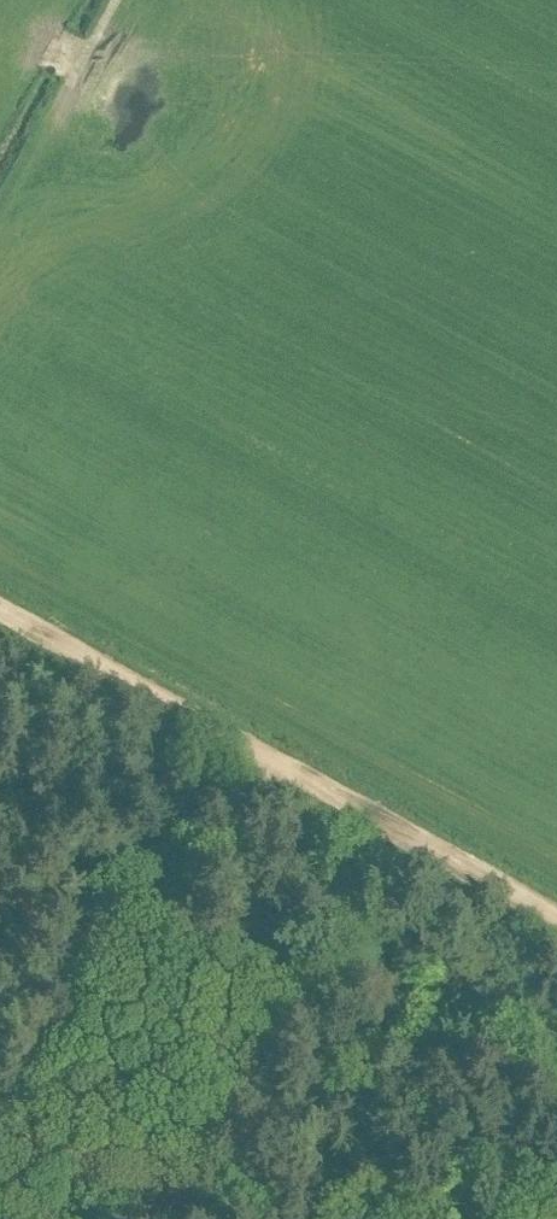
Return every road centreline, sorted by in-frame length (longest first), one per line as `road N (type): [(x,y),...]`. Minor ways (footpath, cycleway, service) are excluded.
road 1 (track): [(0,614),(556,926)]
road 2 (track): [(118,0),(0,211)]

